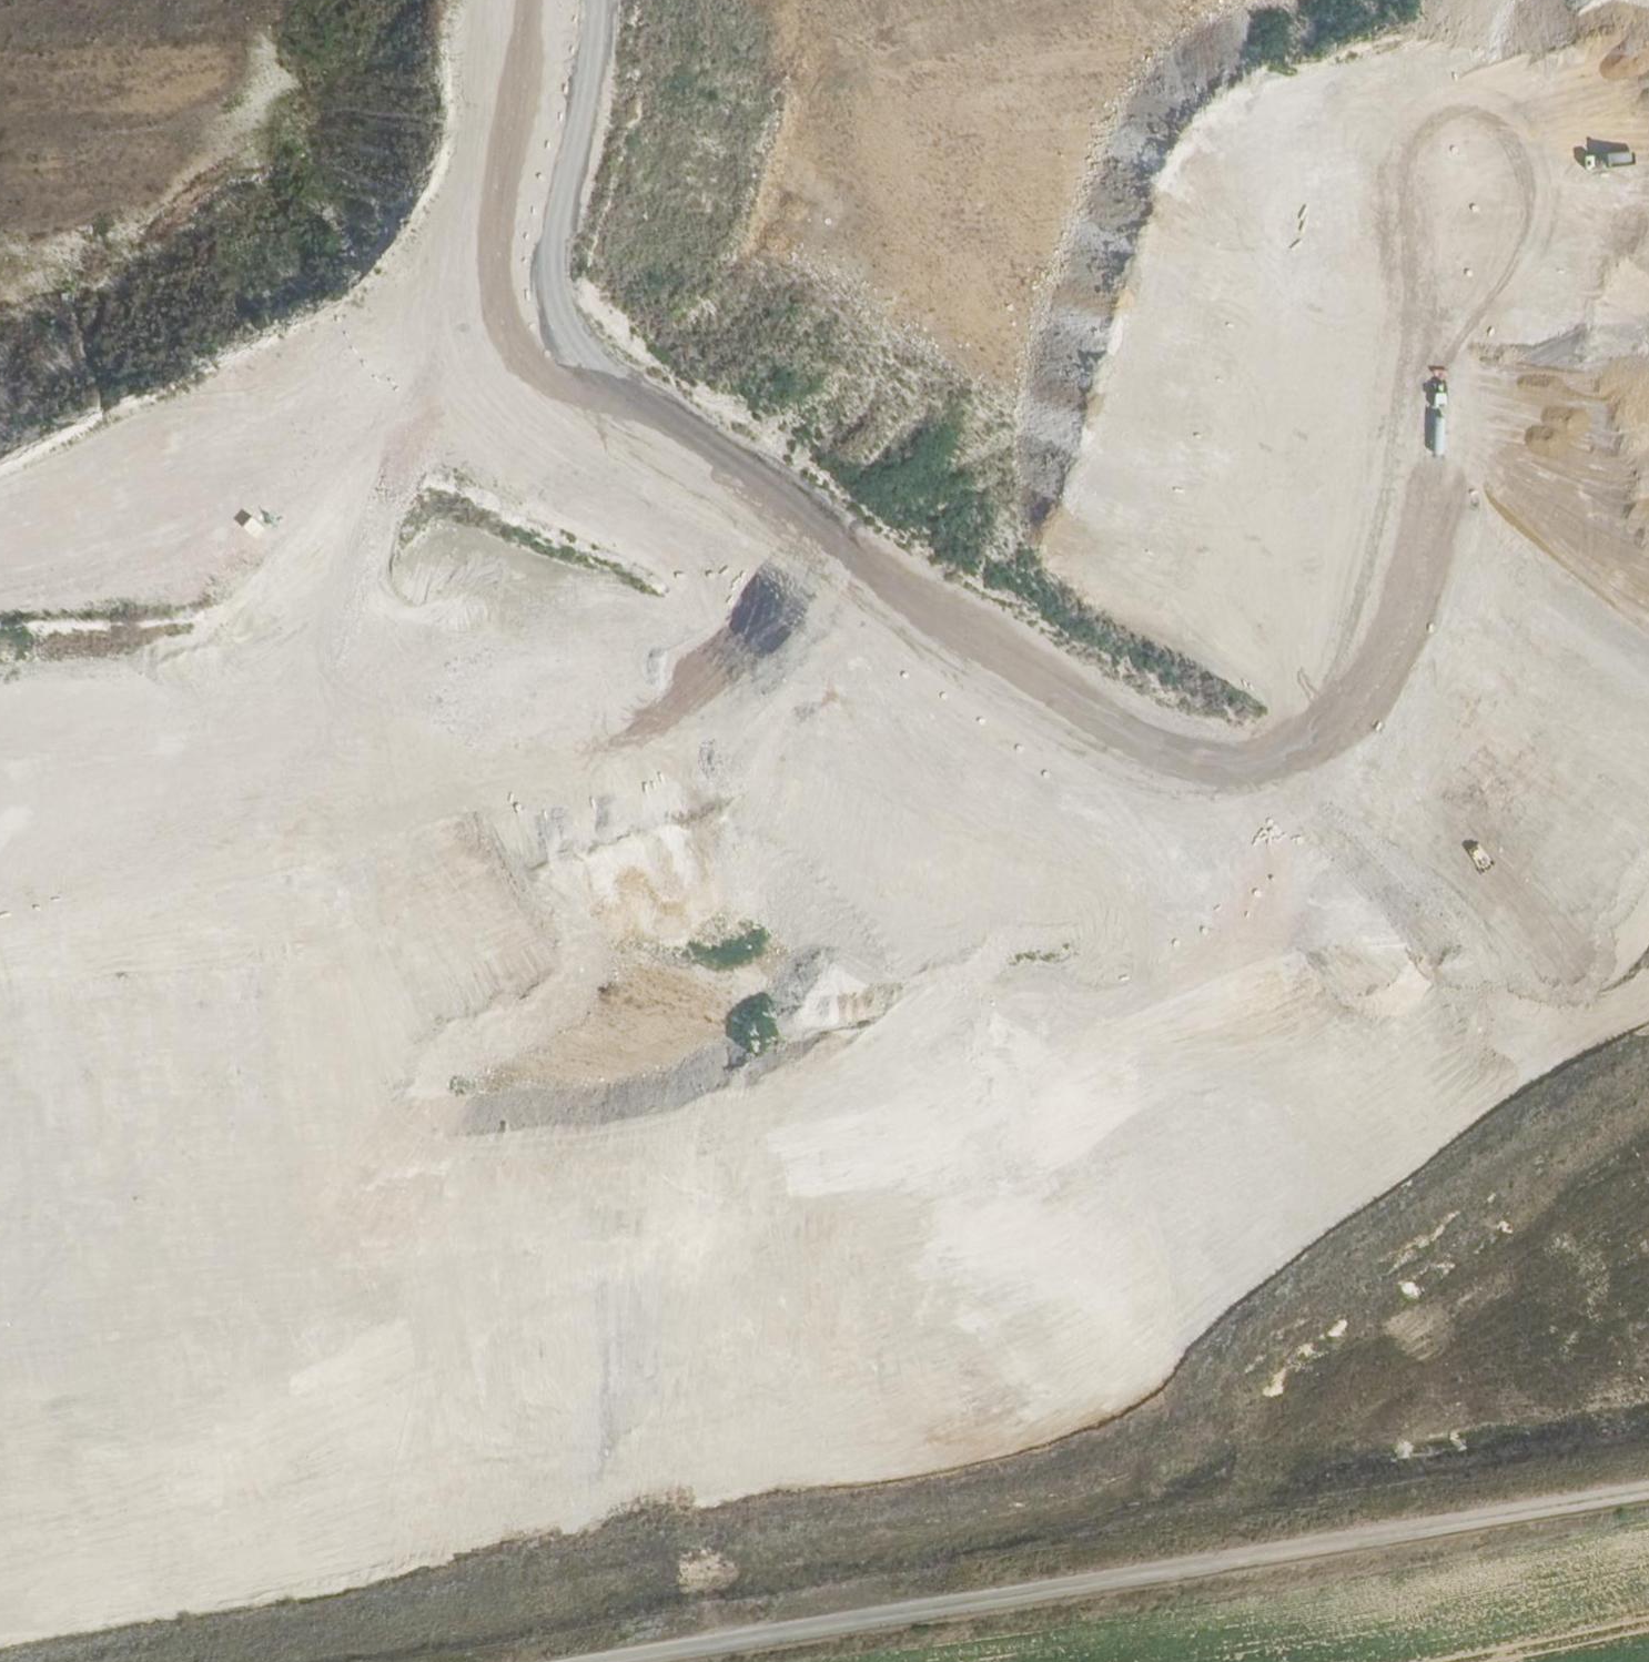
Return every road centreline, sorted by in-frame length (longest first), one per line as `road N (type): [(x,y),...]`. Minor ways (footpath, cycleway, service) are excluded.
road 1 (track): [(690,1661),(1648,1501)]

